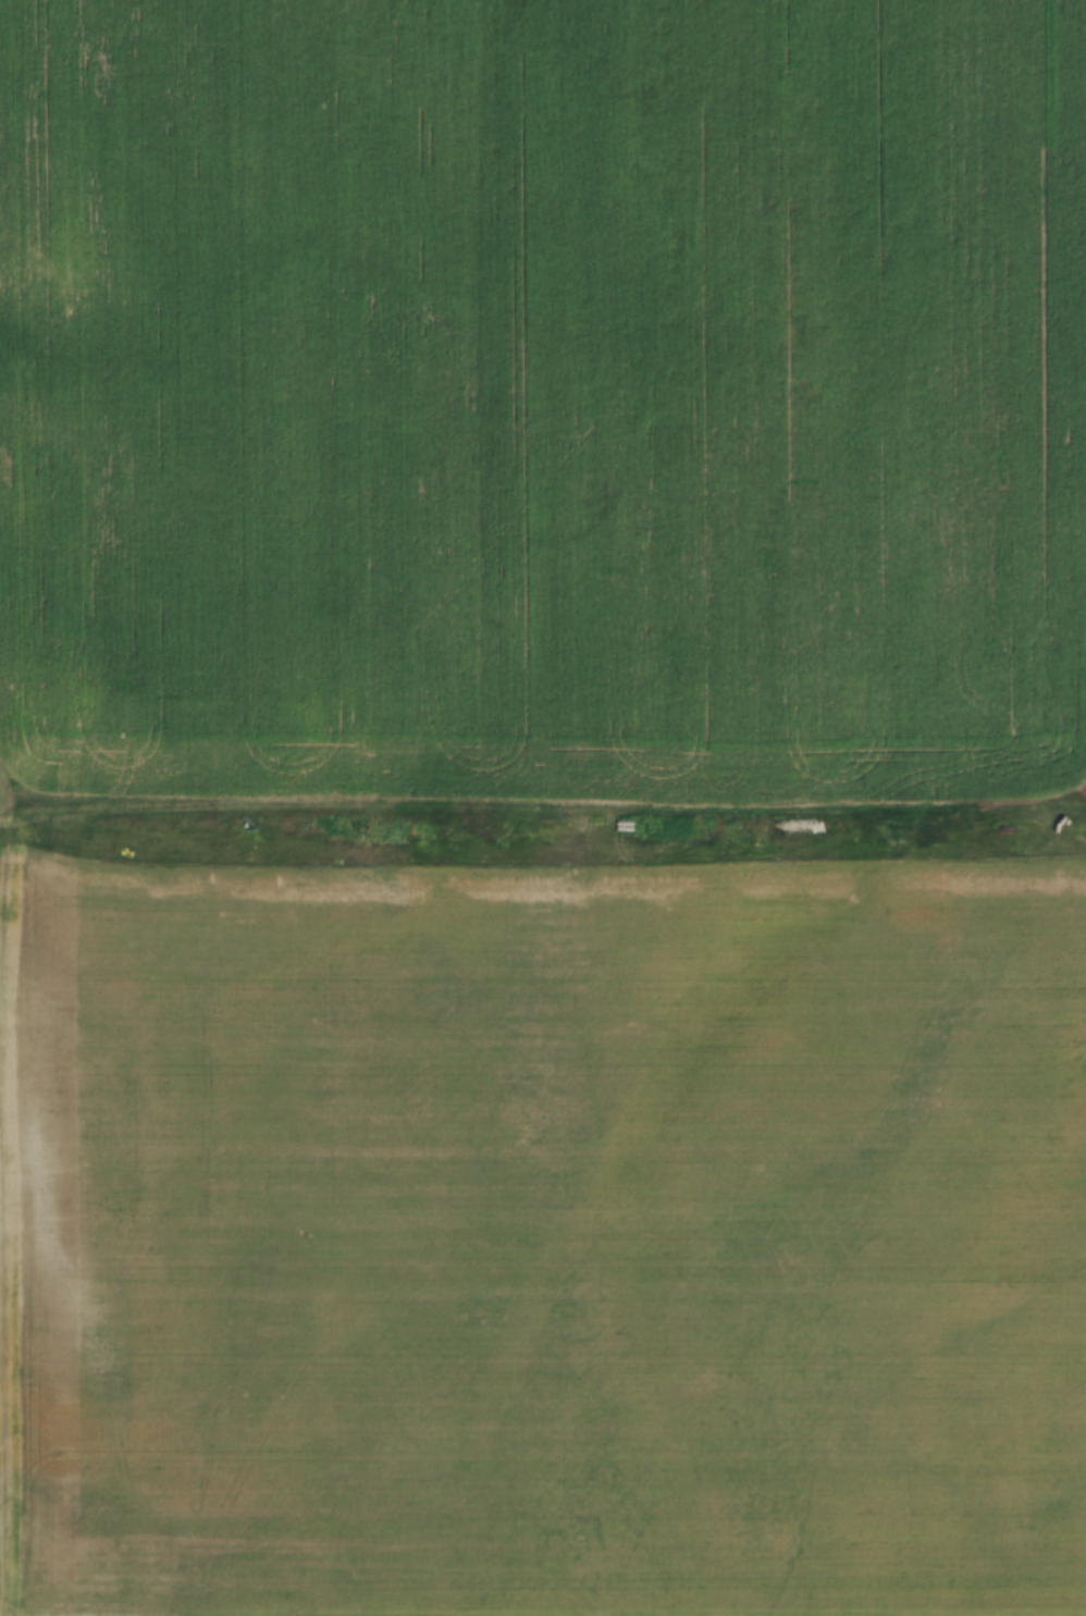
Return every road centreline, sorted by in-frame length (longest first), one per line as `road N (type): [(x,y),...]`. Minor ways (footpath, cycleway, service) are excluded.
road 1 (track): [(0,832),(1085,832)]

